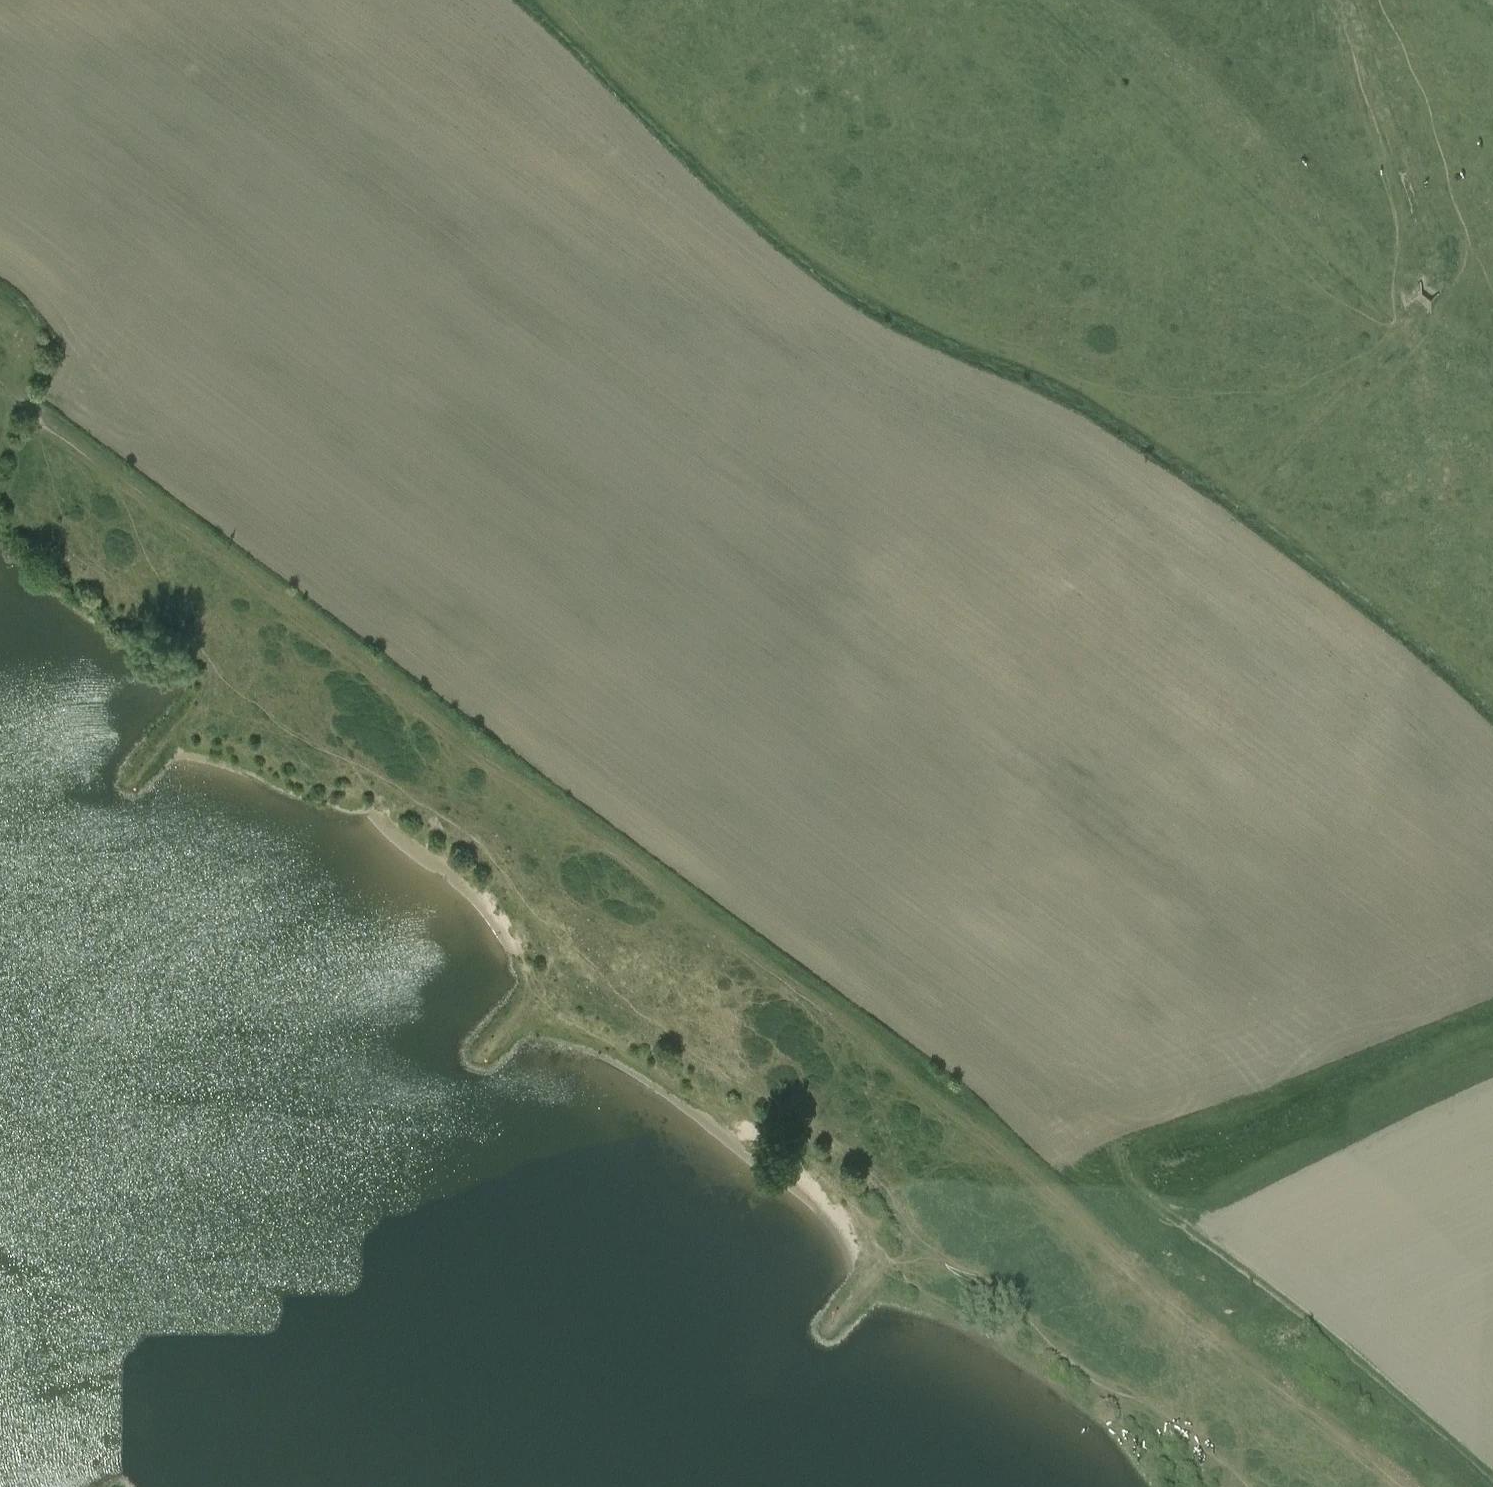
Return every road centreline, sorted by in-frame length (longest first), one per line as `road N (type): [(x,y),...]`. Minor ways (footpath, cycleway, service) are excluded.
road 1 (track): [(1492,1462),(1162,1208)]
road 2 (track): [(1429,287),(1329,0)]

